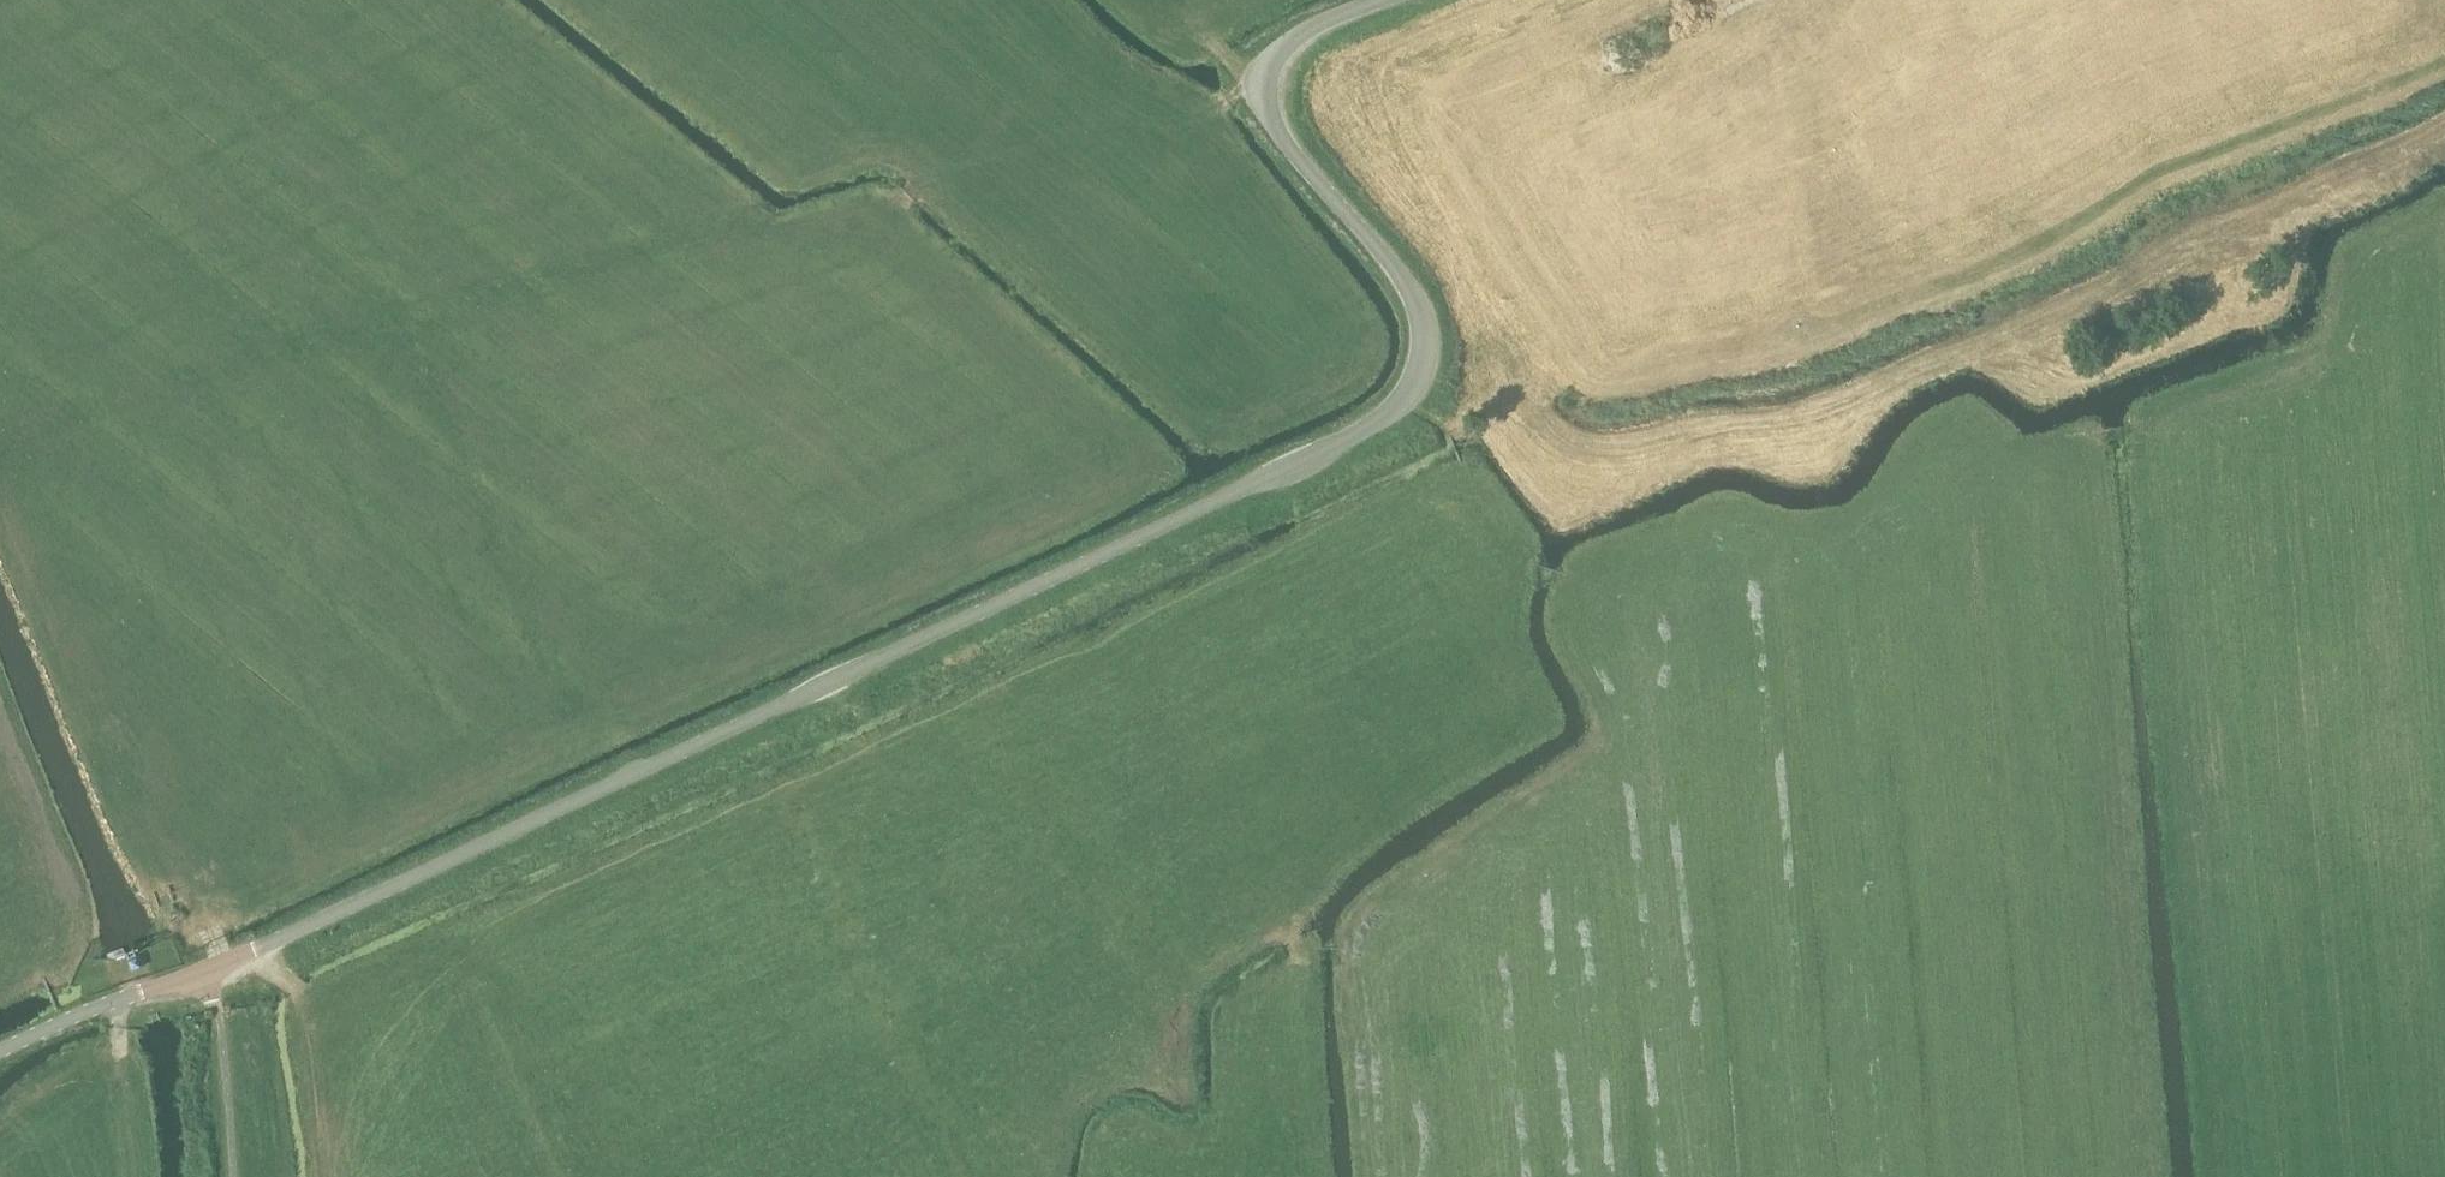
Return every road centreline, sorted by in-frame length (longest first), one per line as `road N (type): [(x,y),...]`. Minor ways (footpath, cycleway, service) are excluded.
road 1 (unclassified): [(0,1058),(113,1004),(202,978),(869,670),(1363,434),(1405,401),(1426,336),(1418,307),(1399,273),(1278,138),(1259,83),(1266,66),(1302,36),(1389,0)]
road 2 (track): [(319,1176),(305,999),(250,954)]
road 3 (track): [(1177,115),(1259,83),(1157,5)]
road 4 (track): [(1591,71),(1744,0)]

